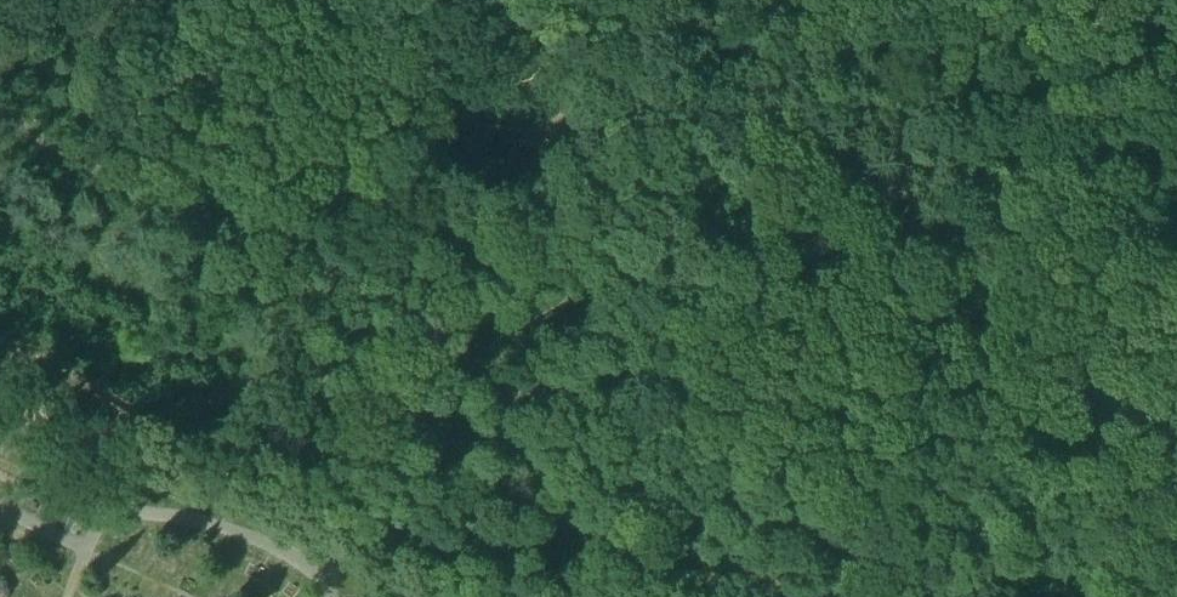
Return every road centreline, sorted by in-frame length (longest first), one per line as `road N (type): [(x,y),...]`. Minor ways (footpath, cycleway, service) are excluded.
road 1 (track): [(394,408),(313,372),(303,275),(271,250),(0,115)]
road 2 (track): [(856,596),(660,559),(569,517),(439,428),(394,408)]
road 3 (track): [(622,0),(394,408)]
road 4 (track): [(1176,397),(1095,562),(1078,580),(1013,596)]

